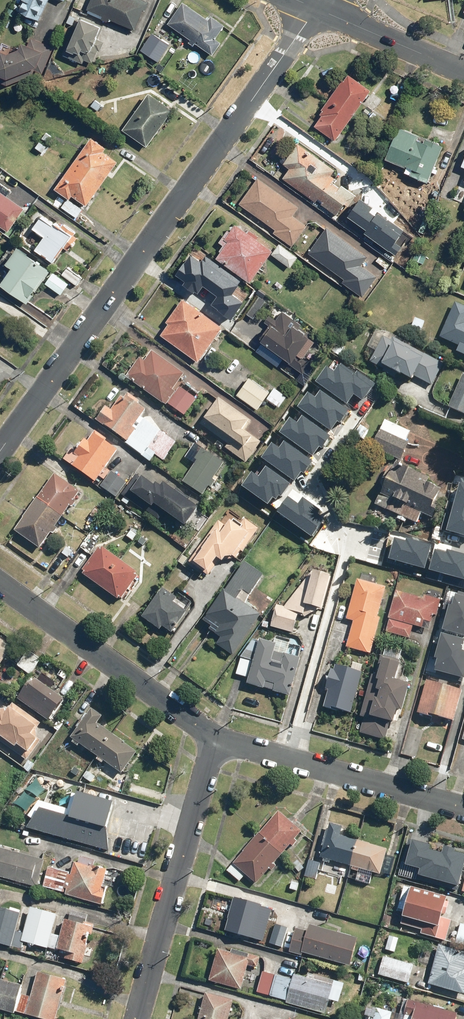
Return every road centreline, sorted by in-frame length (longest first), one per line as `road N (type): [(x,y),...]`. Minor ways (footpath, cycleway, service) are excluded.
road 1 (residential): [(317,9),(0,453)]
road 2 (residential): [(137,1018),(215,740)]
road 3 (residential): [(0,583),(215,740)]
road 4 (residential): [(215,740),(463,807)]
road 5 (residential): [(317,9),(463,72)]

